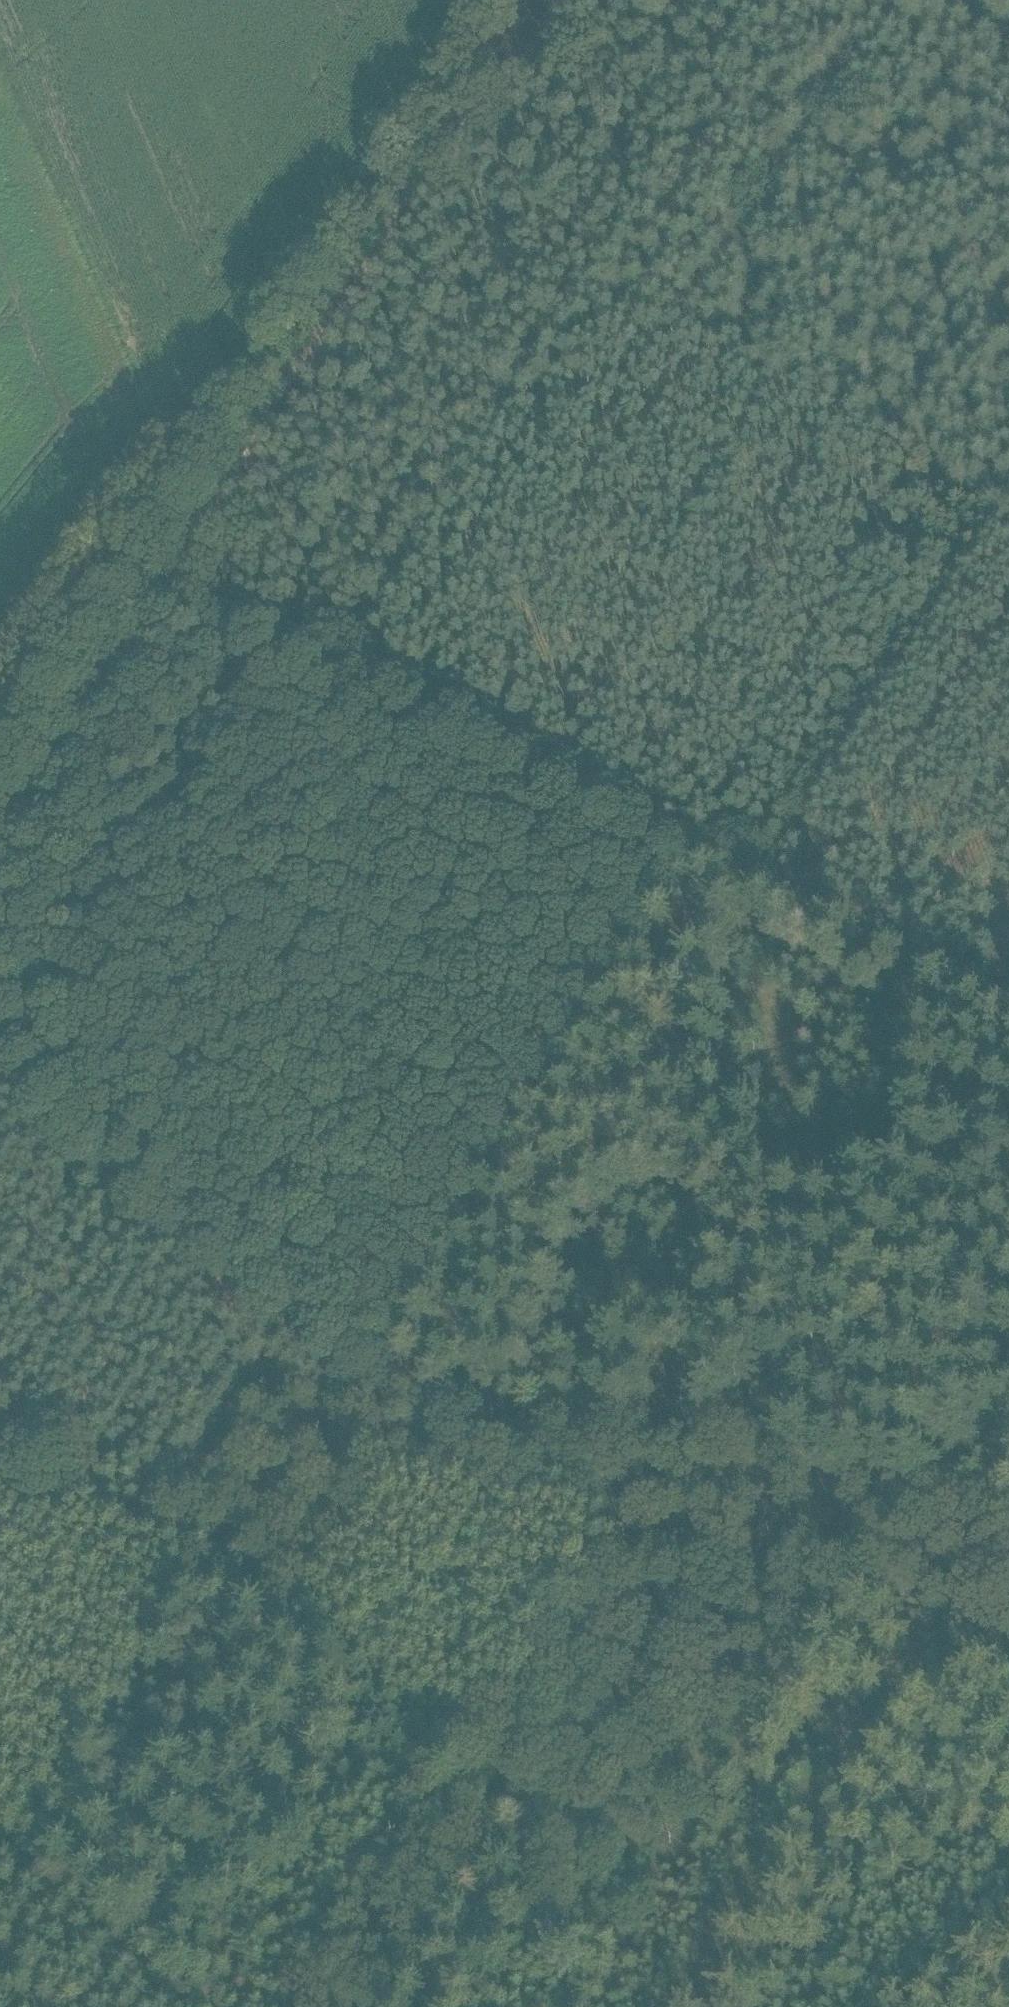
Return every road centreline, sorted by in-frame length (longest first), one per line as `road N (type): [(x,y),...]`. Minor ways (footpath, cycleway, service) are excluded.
road 1 (track): [(540,0),(0,844)]
road 2 (track): [(1008,1011),(158,591)]

